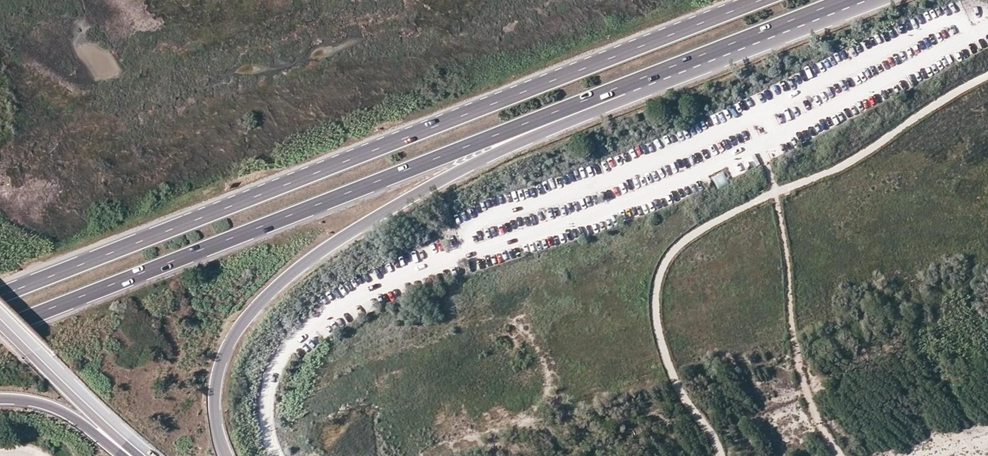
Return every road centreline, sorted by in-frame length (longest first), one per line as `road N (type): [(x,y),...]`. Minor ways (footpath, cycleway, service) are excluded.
road 1 (trunk): [(0,329),(846,0)]
road 2 (trunk): [(224,455),(214,419),(223,356),(255,309),(311,259),(475,163),(882,0)]
road 3 (trunk): [(760,0),(0,295)]
road 4 (trunk): [(0,320),(147,455)]
road 5 (trunk): [(0,398),(54,406),(124,455)]

